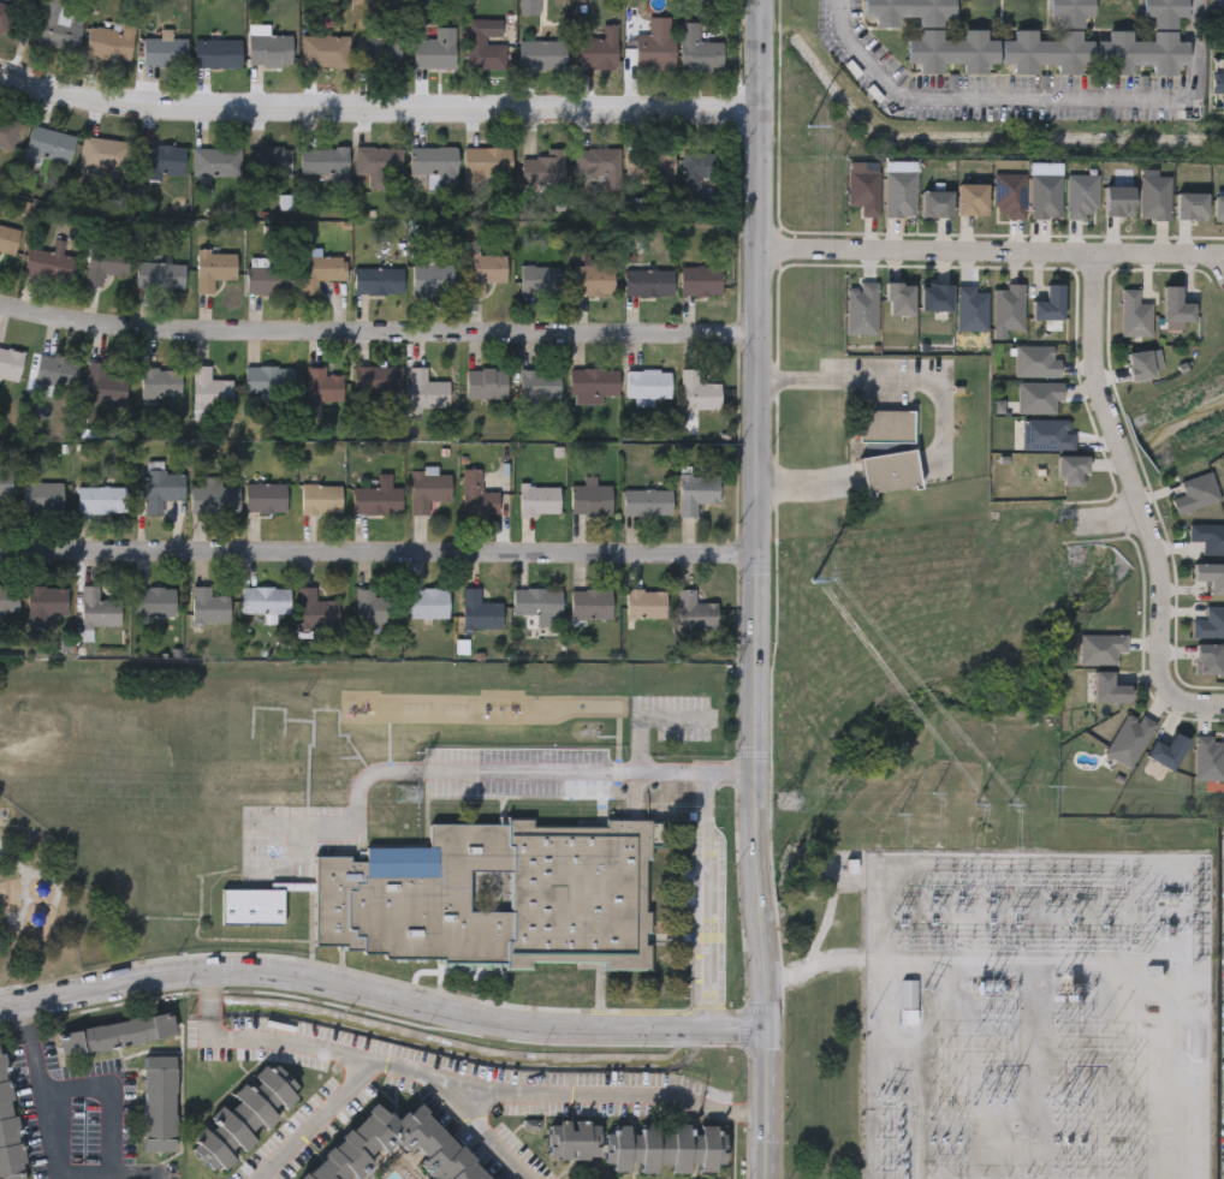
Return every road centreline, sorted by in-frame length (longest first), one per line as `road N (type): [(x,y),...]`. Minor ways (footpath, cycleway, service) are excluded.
road 1 (tertiary): [(765,1178),(754,883),(760,0)]
road 2 (tertiary): [(0,1007),(178,972),(263,971),(299,972),(470,1020),(540,1029),(765,1028)]
road 3 (tertiary): [(0,87),(88,106),(759,109)]
road 4 (residential): [(0,323),(75,334),(757,340)]
road 5 (residential): [(0,553),(756,561)]
road 6 (residential): [(757,248),(1223,257)]
road 7 (residential): [(1091,255),(1093,385),(1149,552),(1159,681)]

